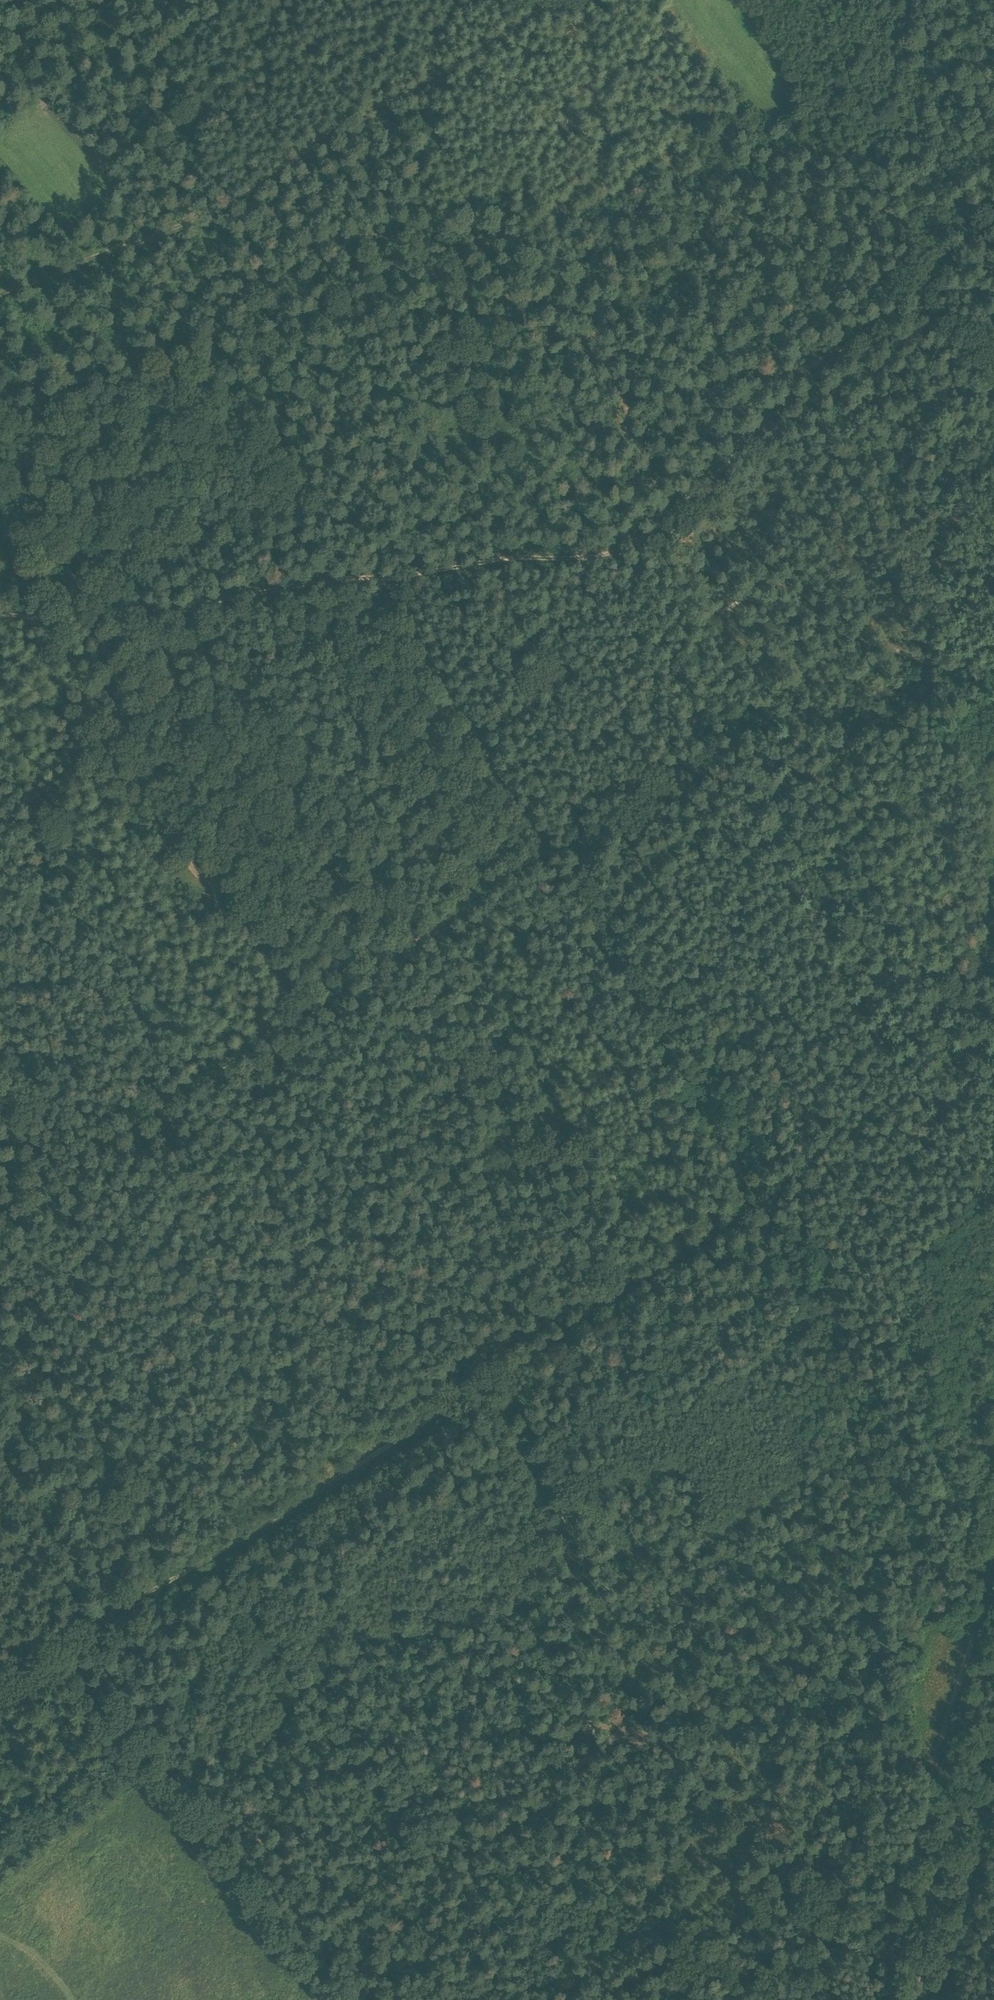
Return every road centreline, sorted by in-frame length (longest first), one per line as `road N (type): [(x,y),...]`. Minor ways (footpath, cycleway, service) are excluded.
road 1 (track): [(480,1382),(723,1227),(744,1188),(545,849)]
road 2 (track): [(0,1209),(545,849)]
road 3 (track): [(0,295),(235,204),(345,122),(561,0)]
road 4 (track): [(668,514),(559,245),(559,208),(588,185),(605,150),(589,29),(572,0)]
road 5 (track): [(480,1382),(632,1621),(803,1836)]
road 6 (track): [(82,1631),(480,1382)]
road 7 (track): [(327,1999),(102,1696),(86,1666),(82,1631)]
road 8 (track): [(915,1999),(934,1919),(918,1809),(993,1574)]
road 9 (track): [(545,849),(404,602),(374,575)]
road 10 (track): [(148,618),(29,381),(0,345)]
road 11 (track): [(374,575),(595,551),(626,540)]
road 12 (track): [(758,424),(948,255)]
road 13 (track): [(374,575),(148,618)]
road 14 (track): [(82,1631),(75,1559),(0,1444)]
road 15 (track): [(540,1079),(471,967),(426,929)]
road 16 (track): [(299,1014),(218,893)]
road 17 (track): [(134,621),(0,611)]
road 18 (track): [(668,514),(758,424)]

